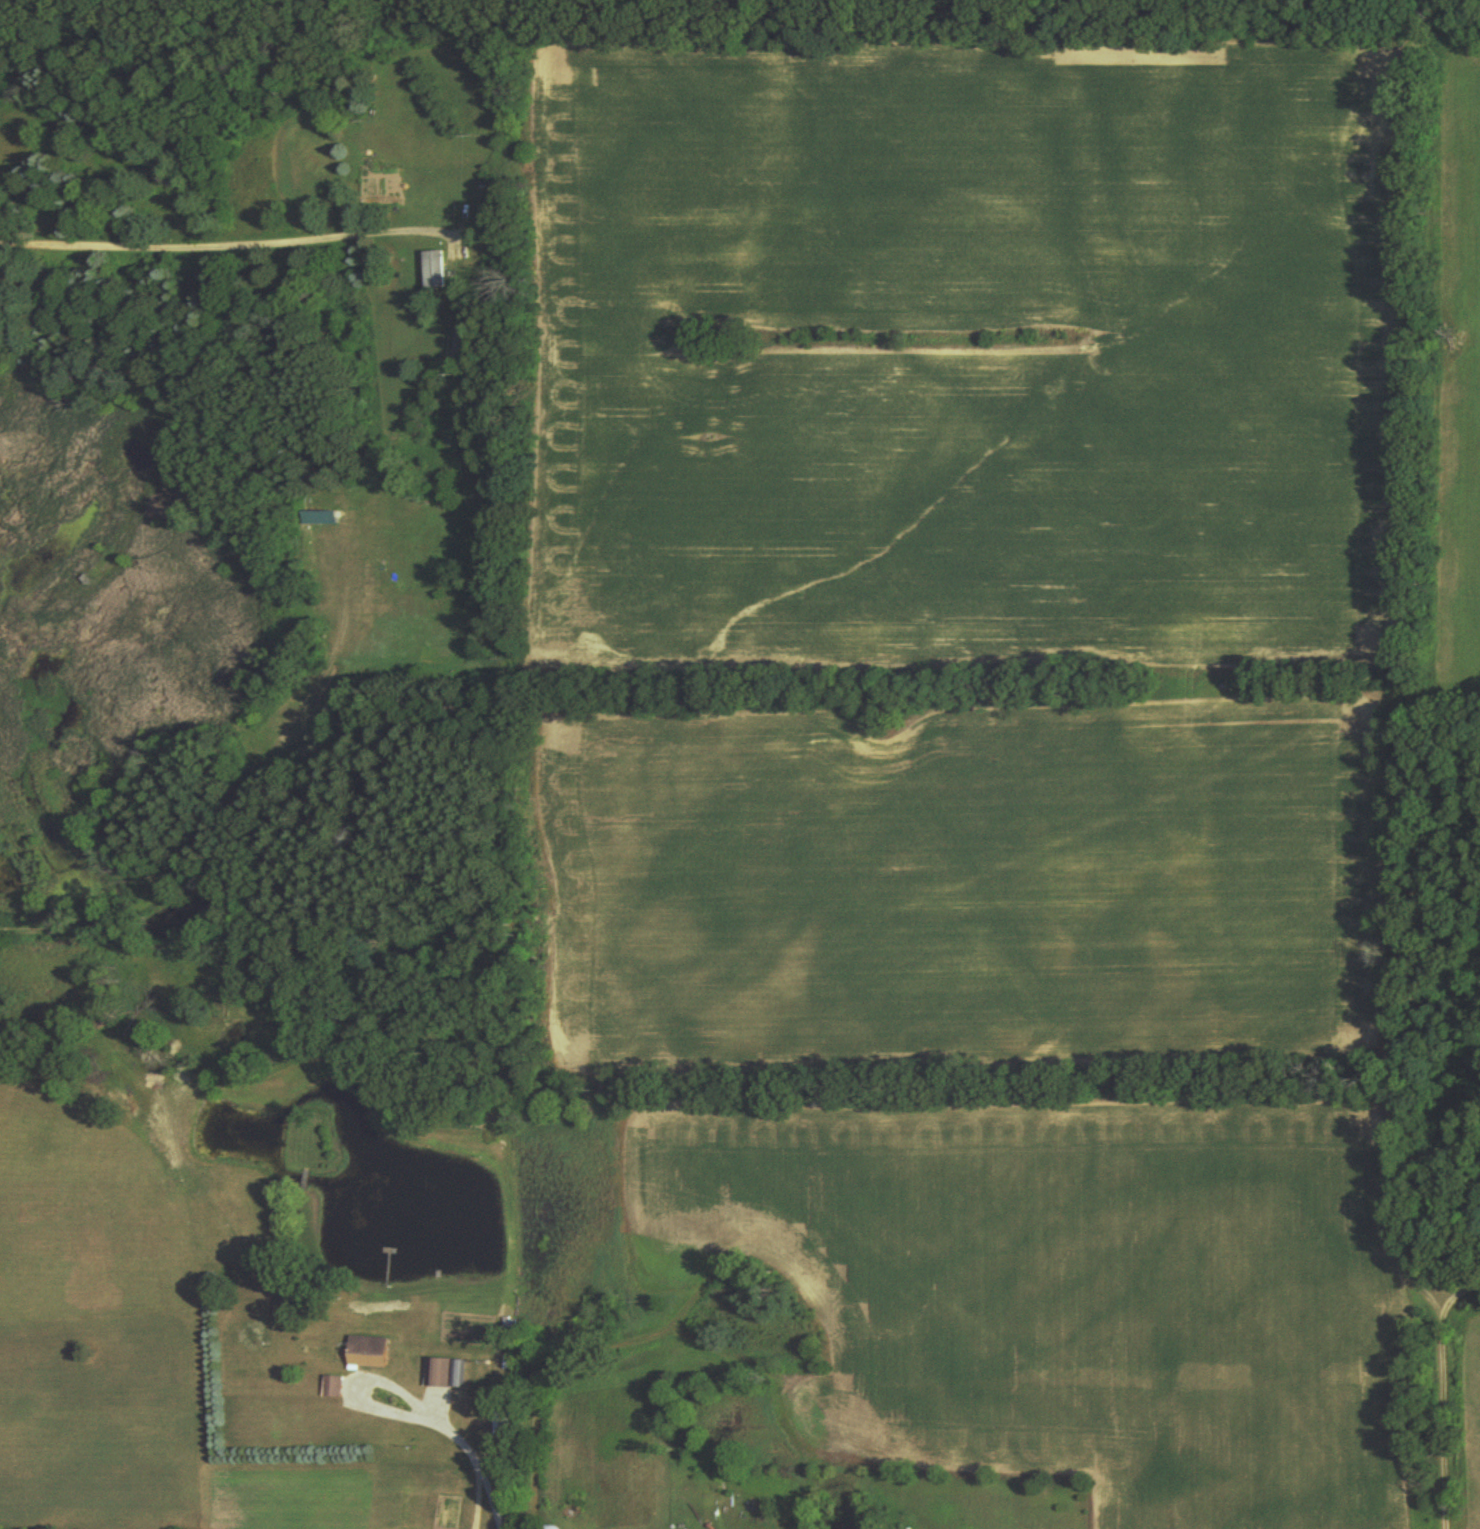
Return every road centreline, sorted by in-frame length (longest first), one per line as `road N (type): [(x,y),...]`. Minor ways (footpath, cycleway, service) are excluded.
road 1 (residential): [(1368,51),(1406,111),(1412,916),(1405,1243),(1418,1287),(1446,1308),(1454,1528)]
road 2 (residential): [(0,251),(212,256),(350,243),(472,251),(480,302),(410,445),(391,547),(341,691),(146,914),(69,937),(0,937)]
road 3 (residential): [(753,223),(748,135),(763,76),(782,51),(827,40),(1368,51),(1479,42)]
road 4 (residential): [(358,1359),(438,1399),(469,1430),(499,1508)]

